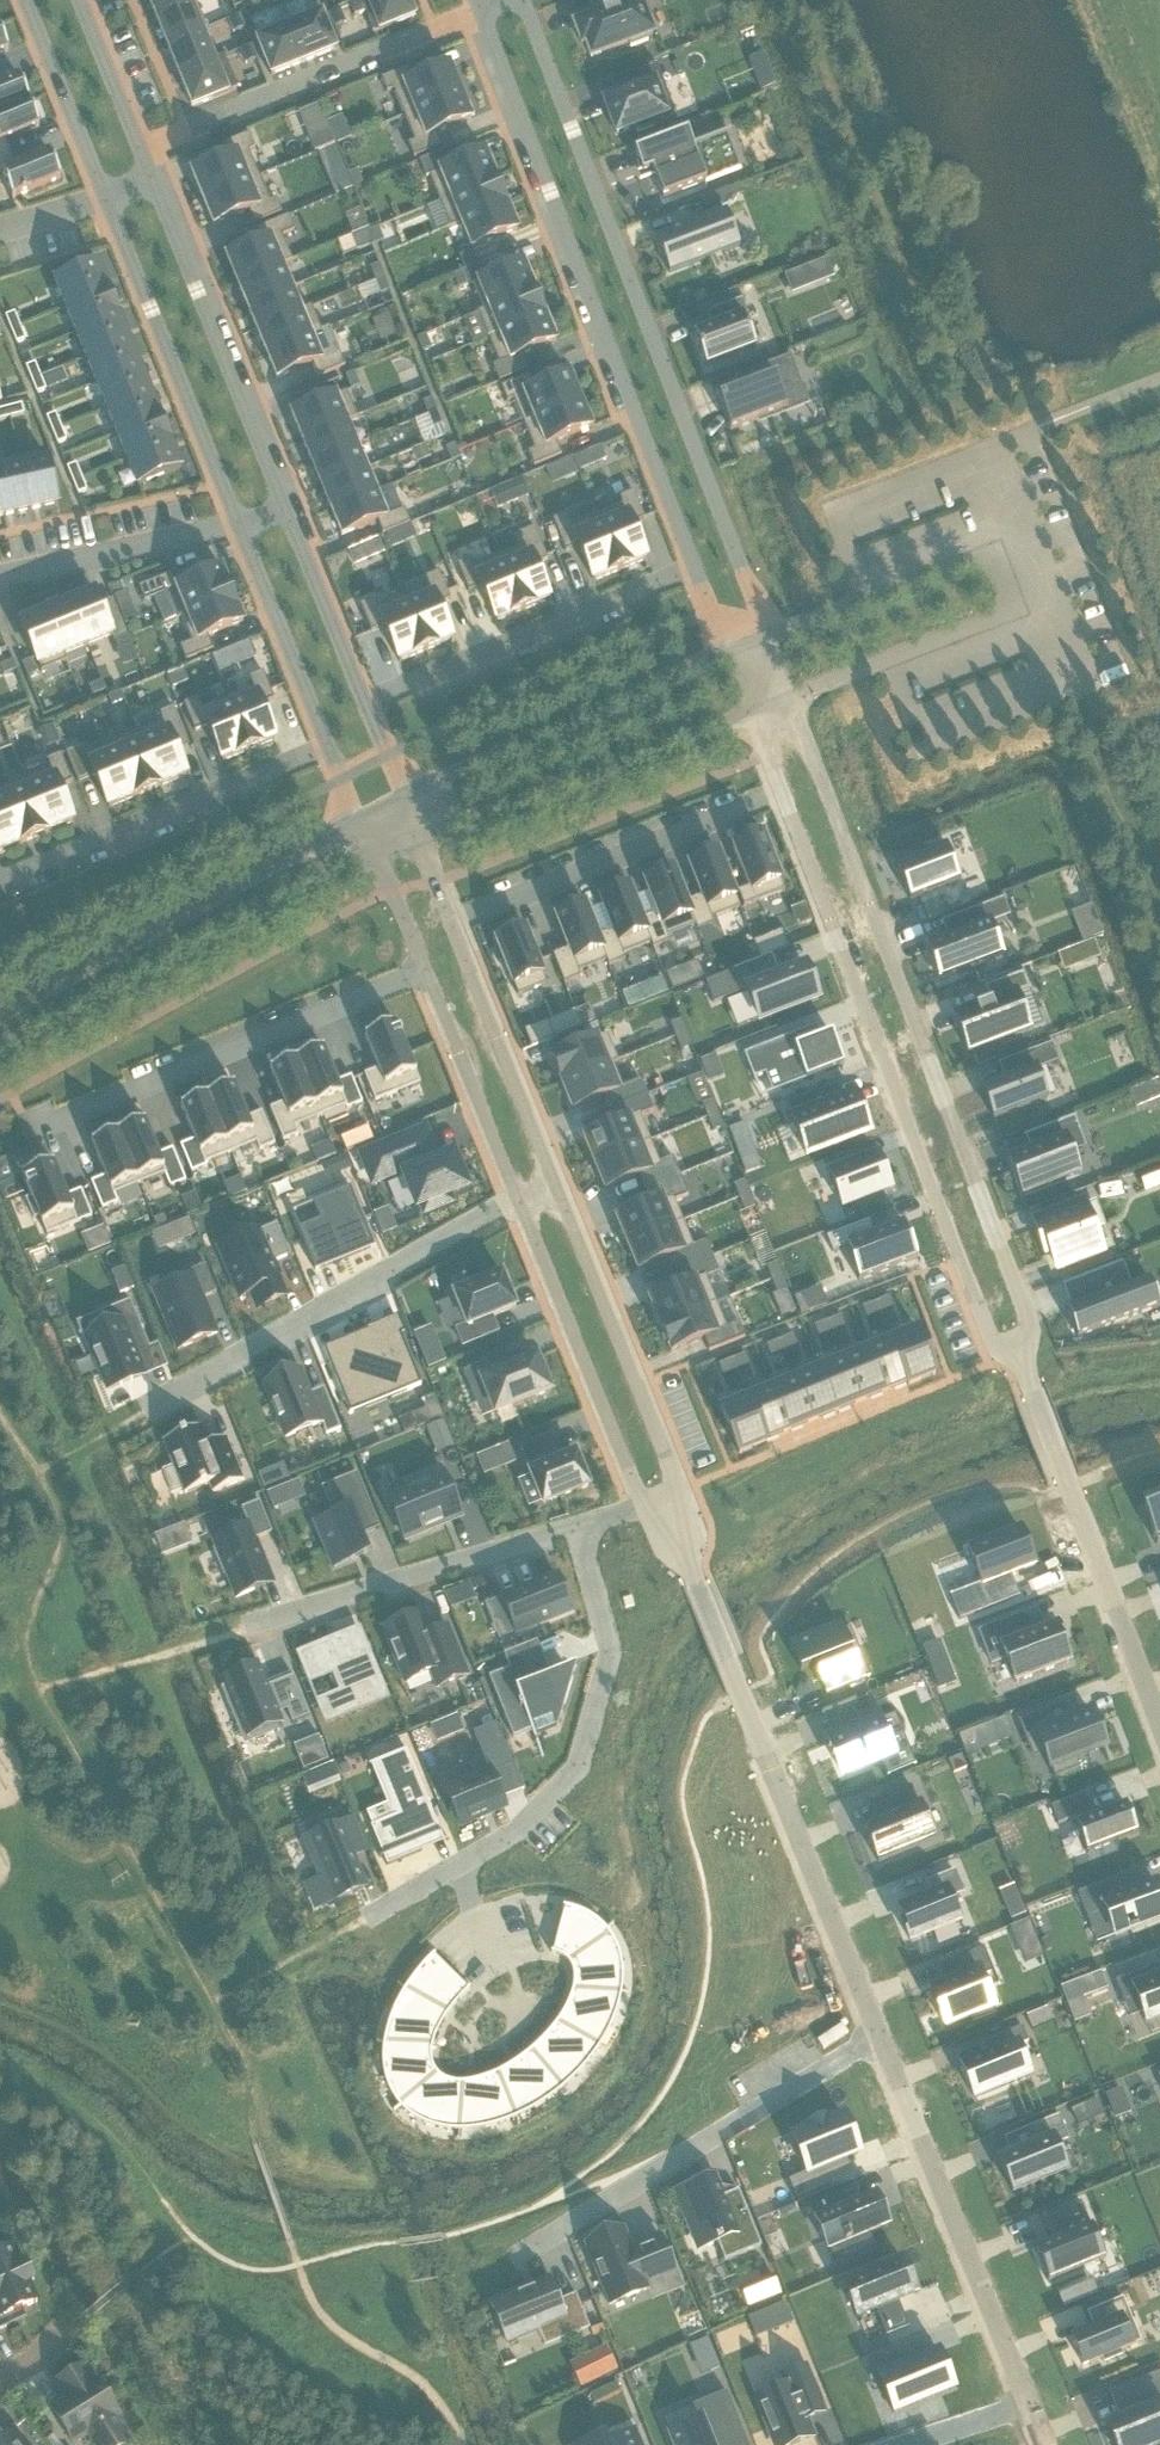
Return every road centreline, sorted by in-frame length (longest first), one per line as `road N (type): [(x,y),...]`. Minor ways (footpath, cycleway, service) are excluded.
road 1 (residential): [(791,697),(1032,1324),(1025,1363)]
road 2 (residential): [(769,636),(528,0)]
road 3 (residential): [(780,791),(991,1335),(1025,1363)]
road 4 (residential): [(484,11),(695,569)]
road 5 (tertiary): [(791,697),(1015,610),(993,551),(769,636)]
road 6 (residential): [(350,1927),(516,1832),(580,1765),(611,1652),(576,1526)]
road 7 (residential): [(696,1583),(879,2034)]
road 8 (residential): [(31,1133),(423,973)]
road 9 (residential): [(520,2255),(879,2034)]
road 10 (tertiary): [(0,1047),(369,853)]
road 11 (tertiary): [(356,821),(0,1014)]
road 12 (residential): [(879,2034),(1030,2404)]
road 13 (residential): [(1025,1363),(1159,1721)]
road 14 (residential): [(140,149),(484,11)]
road 15 (residential): [(287,515),(151,179)]
road 16 (residential): [(106,198),(242,532)]
road 17 (tertiary): [(729,654),(403,799)]
road 18 (tertiary): [(418,837),(752,712)]
road 19 (residential): [(365,702),(695,569)]
road 20 (residential): [(327,747),(0,882)]
road 21 (residential): [(453,922),(780,791)]
road 22 (residential): [(245,1628),(576,1526)]
road 23 (residential): [(684,1490),(560,1181)]
road 24 (residential): [(517,1200),(638,1506)]
road 25 (residential): [(260,1344),(517,1200)]
road 26 (residential): [(242,532),(0,577)]
road 27 (residential): [(423,973),(517,1200)]
road 28 (residential): [(560,1181),(466,954)]
road 29 (residential): [(242,532),(327,747)]
road 30 (residential): [(24,0),(106,198)]
road 31 (residential): [(365,702),(287,515)]
road 32 (residential): [(140,149),(78,0)]
road 33 (residential): [(369,853),(423,973)]
road 34 (residential): [(908,2444),(1030,2404)]

